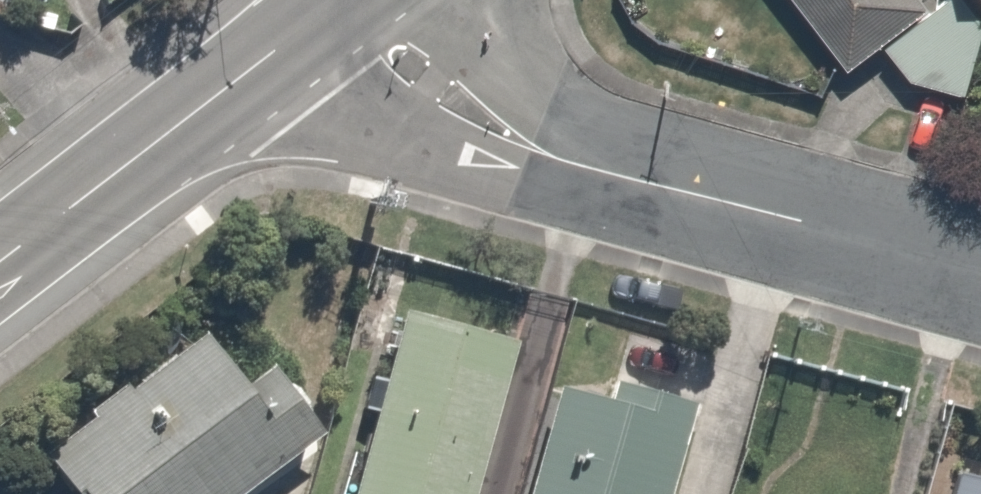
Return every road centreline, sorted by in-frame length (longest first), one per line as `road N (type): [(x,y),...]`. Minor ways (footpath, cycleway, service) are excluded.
road 1 (residential): [(350,0),(444,100),(556,156),(980,272)]
road 2 (secondary): [(0,265),(345,0)]

